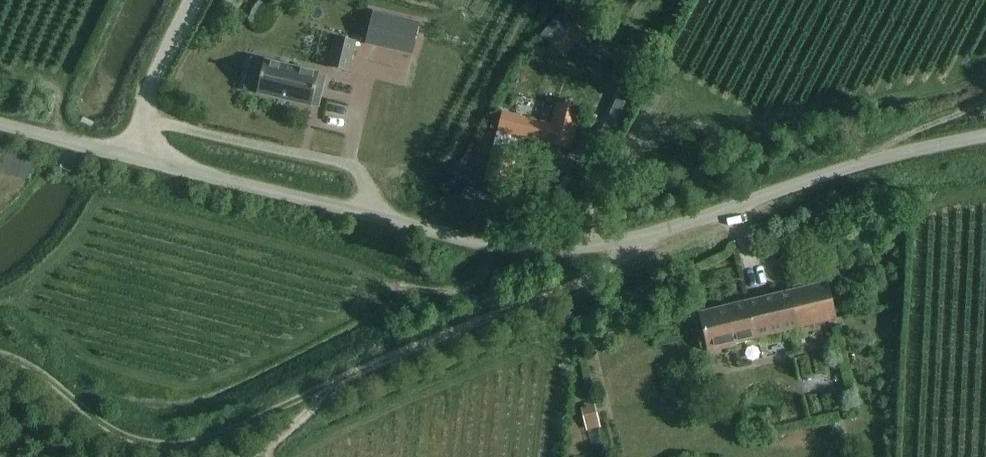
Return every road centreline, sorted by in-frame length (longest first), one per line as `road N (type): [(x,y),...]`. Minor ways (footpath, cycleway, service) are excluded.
road 1 (unclassified): [(639,241),(549,247),(465,238),(0,120)]
road 2 (unclassified): [(639,241),(908,149),(985,136)]

